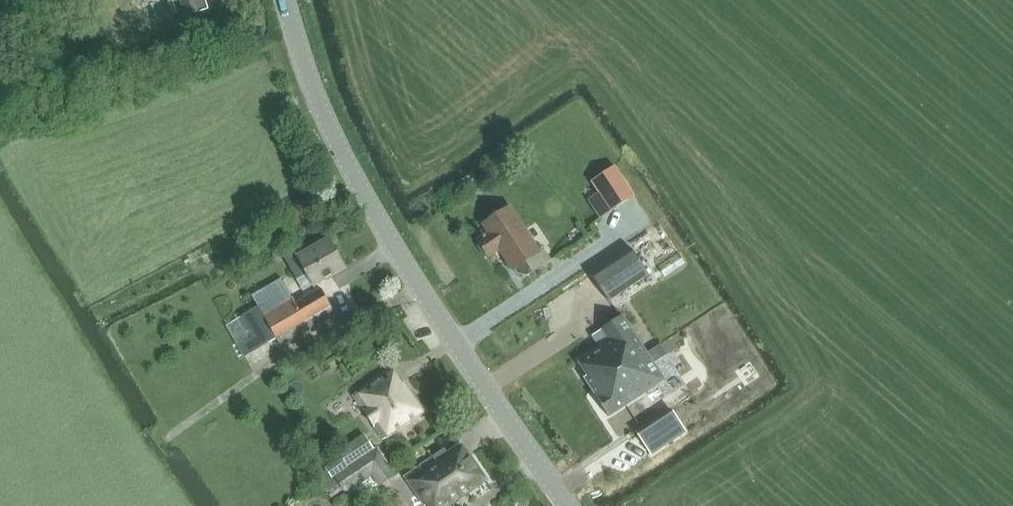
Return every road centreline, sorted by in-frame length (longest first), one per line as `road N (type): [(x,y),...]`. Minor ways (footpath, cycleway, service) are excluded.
road 1 (tertiary): [(573,505),(382,219),(315,84),(287,0)]

